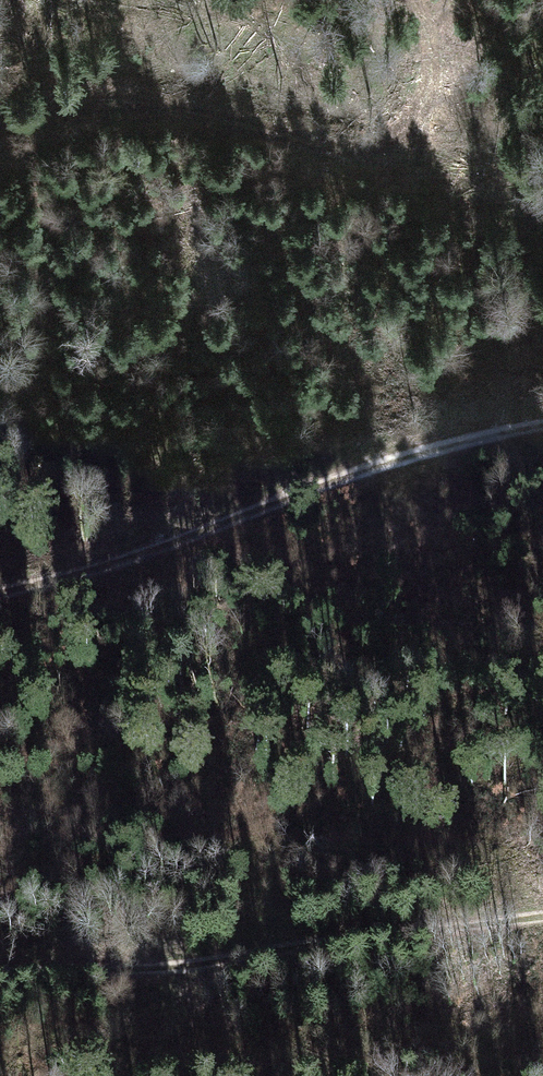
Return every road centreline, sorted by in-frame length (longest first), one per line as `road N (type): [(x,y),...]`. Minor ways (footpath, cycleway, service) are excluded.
road 1 (track): [(542,423),(374,462),(127,554),(0,591)]
road 2 (track): [(0,971),(382,944),(542,909)]
road 3 (track): [(414,0),(429,48),(427,70),(414,99),(376,130),(294,129),(150,93),(104,91),(0,112)]

